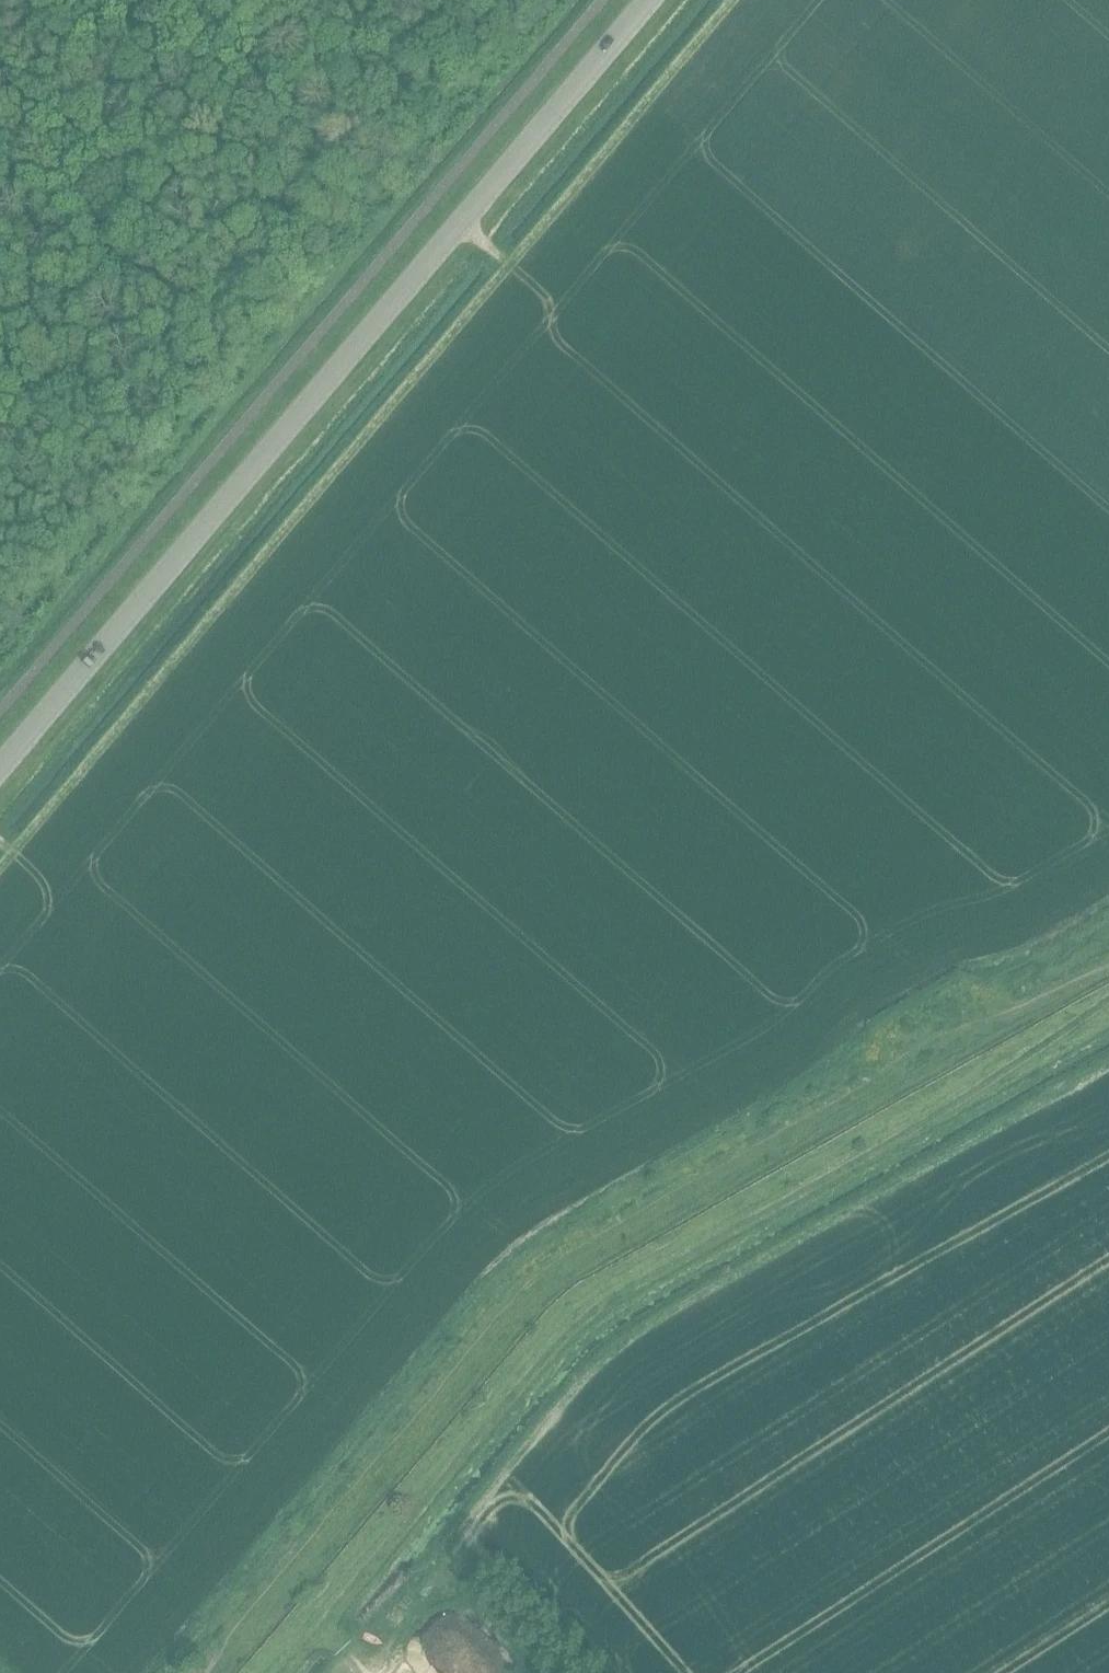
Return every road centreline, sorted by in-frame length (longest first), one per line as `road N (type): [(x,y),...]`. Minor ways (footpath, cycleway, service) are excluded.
road 1 (track): [(277,1672),(578,1329),(617,1298),(998,1081),(1108,992)]
road 2 (tertiary): [(0,766),(648,0)]

